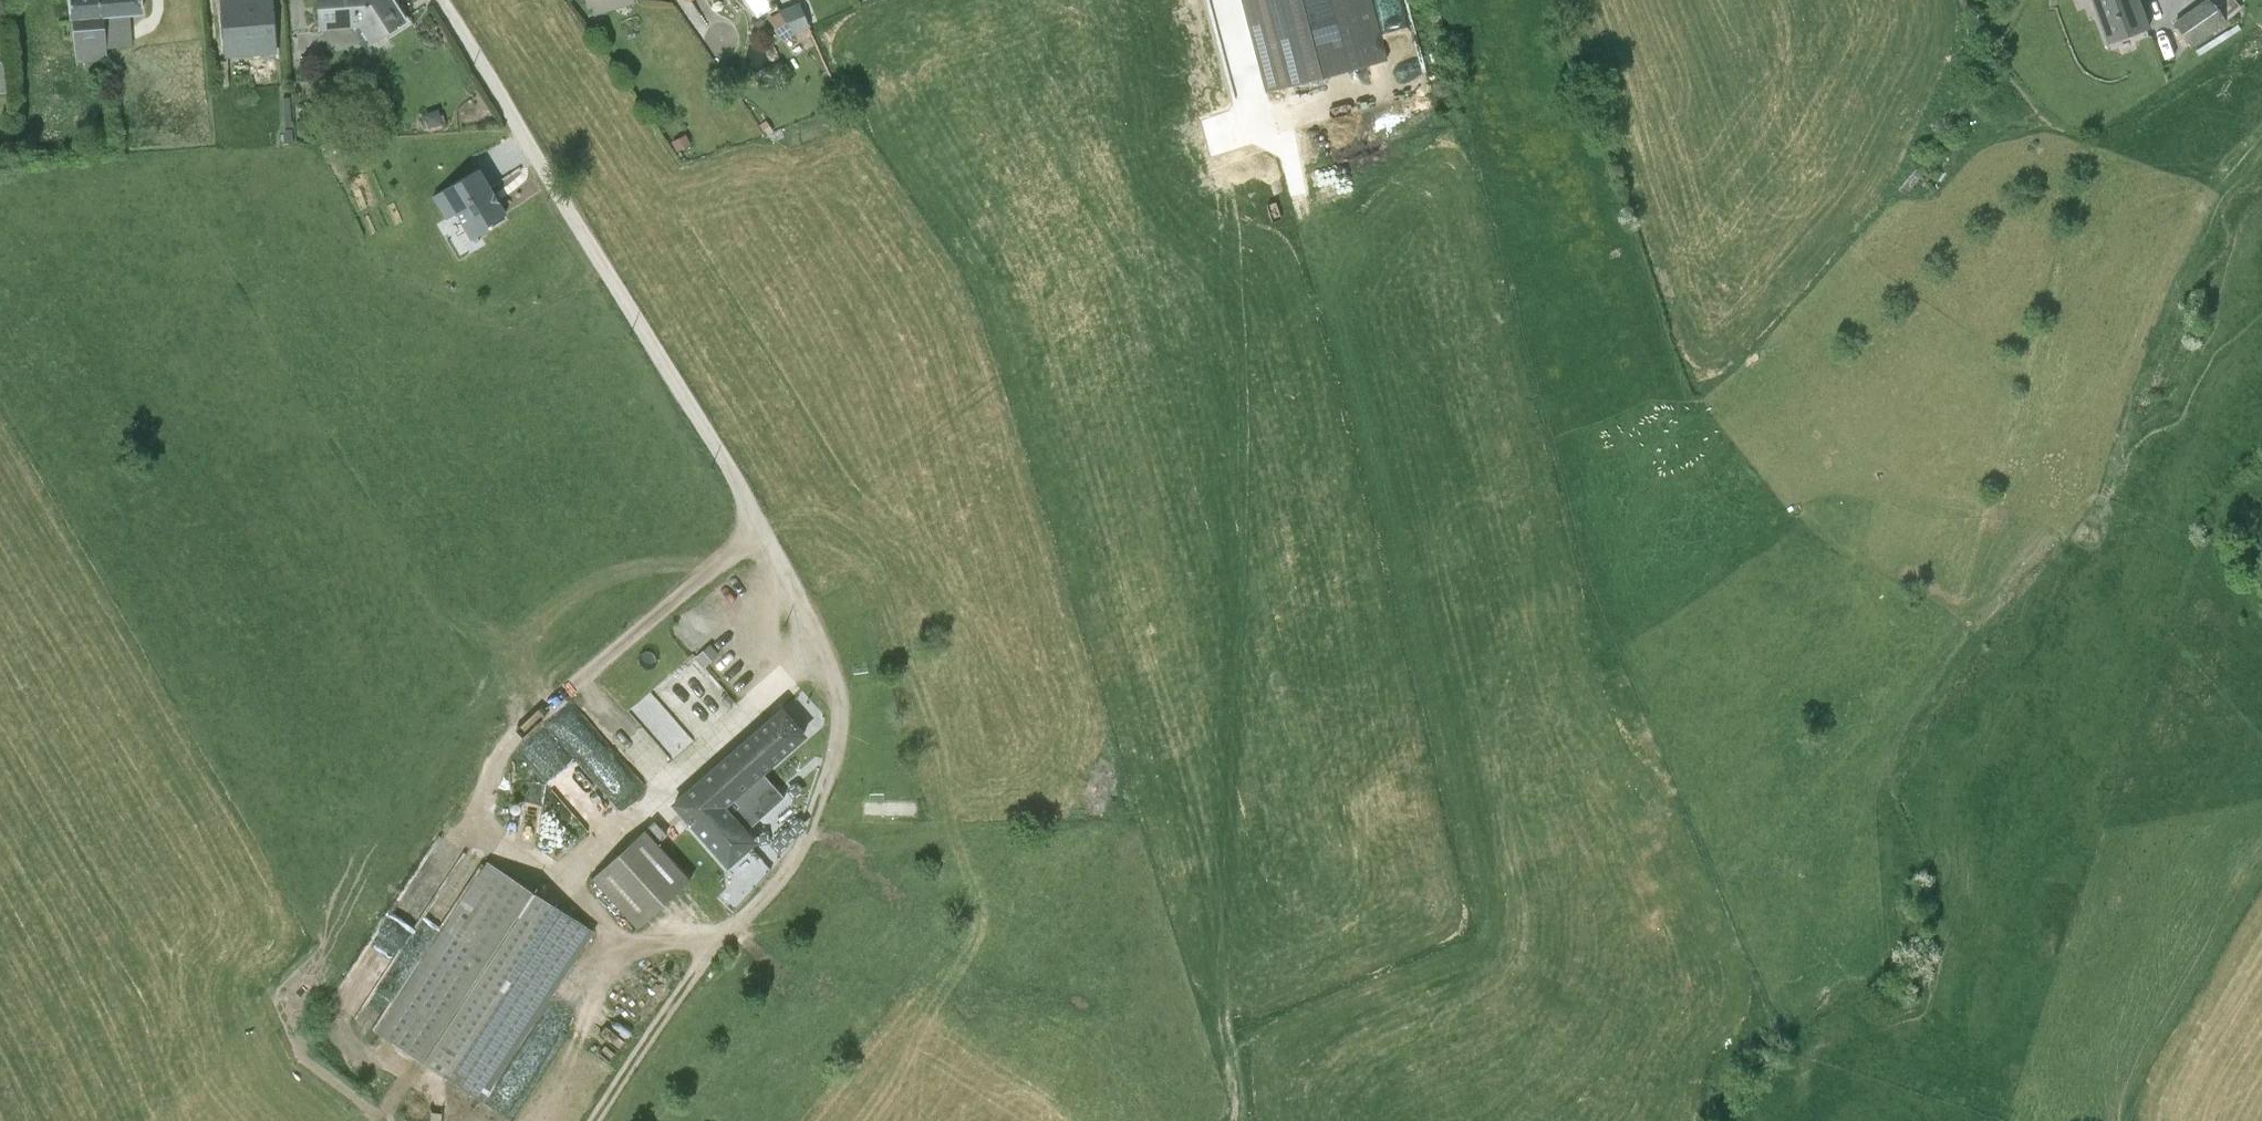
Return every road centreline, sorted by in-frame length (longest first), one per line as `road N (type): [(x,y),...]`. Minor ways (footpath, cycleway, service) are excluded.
road 1 (track): [(760,521),(729,556),(509,739),(487,775),(481,818),(492,838),(615,934),(713,939)]
road 2 (track): [(760,521),(794,577),(836,687),(832,764),(788,869),(745,920),(713,939),(595,1120)]

